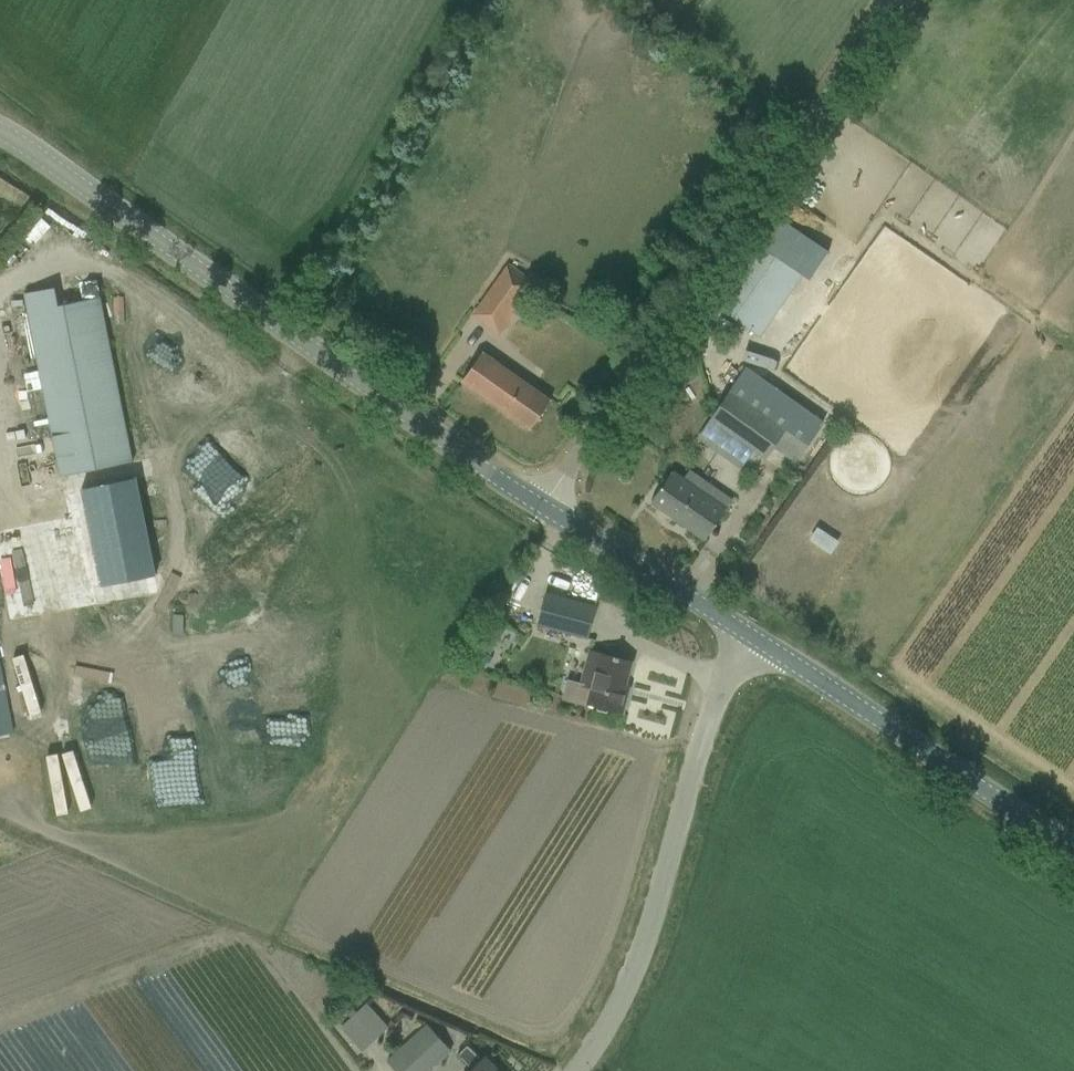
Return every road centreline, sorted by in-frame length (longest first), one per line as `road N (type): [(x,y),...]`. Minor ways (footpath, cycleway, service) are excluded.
road 1 (tertiary): [(541,509),(0,133)]
road 2 (unclassified): [(541,509),(895,0)]
road 3 (unclassified): [(571,1070),(624,997),(721,687),(751,638)]
road 4 (tertiary): [(1073,855),(751,638)]
road 5 (tertiary): [(751,638),(541,509)]

